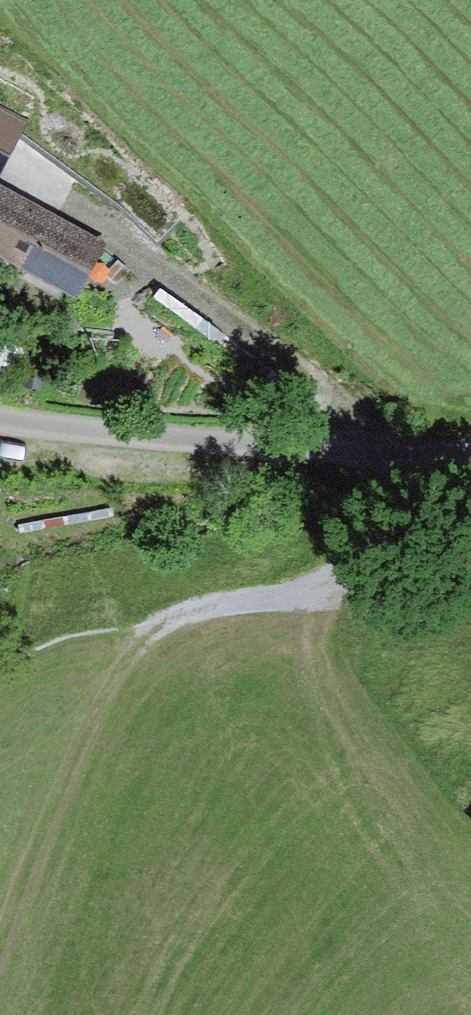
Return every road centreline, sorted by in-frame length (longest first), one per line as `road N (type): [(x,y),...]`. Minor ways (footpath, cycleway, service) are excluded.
road 1 (track): [(0,140),(289,351),(393,454)]
road 2 (track): [(0,428),(470,460)]
road 3 (track): [(470,475),(345,573),(148,626)]
road 4 (track): [(148,626),(92,713),(0,940)]

